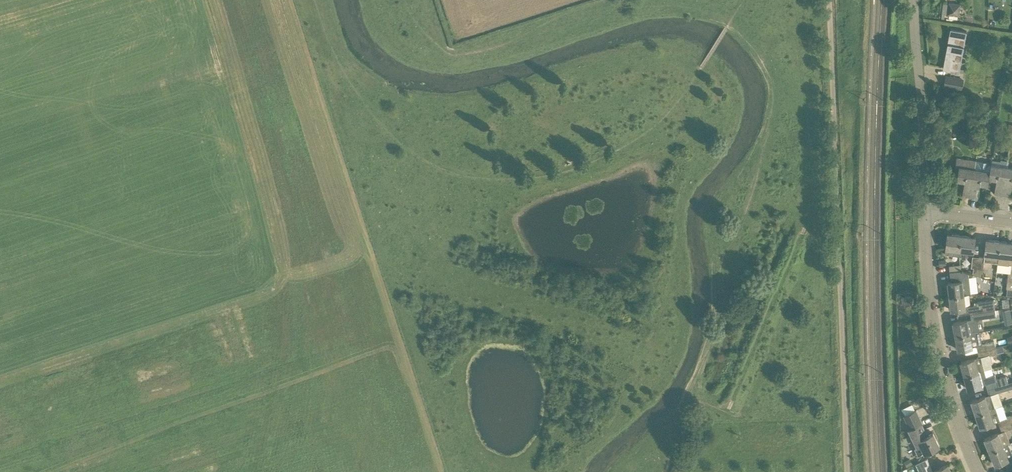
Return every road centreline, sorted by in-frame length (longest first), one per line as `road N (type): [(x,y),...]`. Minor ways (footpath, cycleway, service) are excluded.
road 1 (track): [(694,400),(768,137),(771,72),(729,24),(695,7),(653,4),(550,23)]
road 2 (unclassified): [(849,471),(831,0)]
road 3 (residential): [(978,471),(937,338),(926,214)]
road 4 (unclassified): [(926,214),(914,0)]

